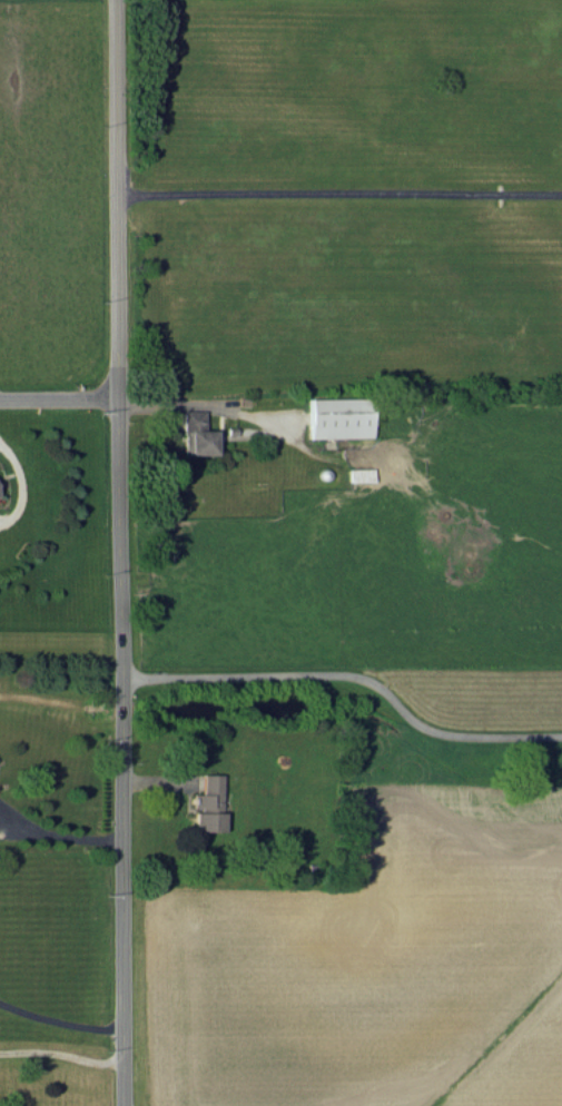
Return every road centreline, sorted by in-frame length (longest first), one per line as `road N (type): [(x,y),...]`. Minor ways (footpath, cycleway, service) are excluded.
road 1 (residential): [(114,0),(126,1105)]
road 2 (residential): [(0,398),(121,397)]

